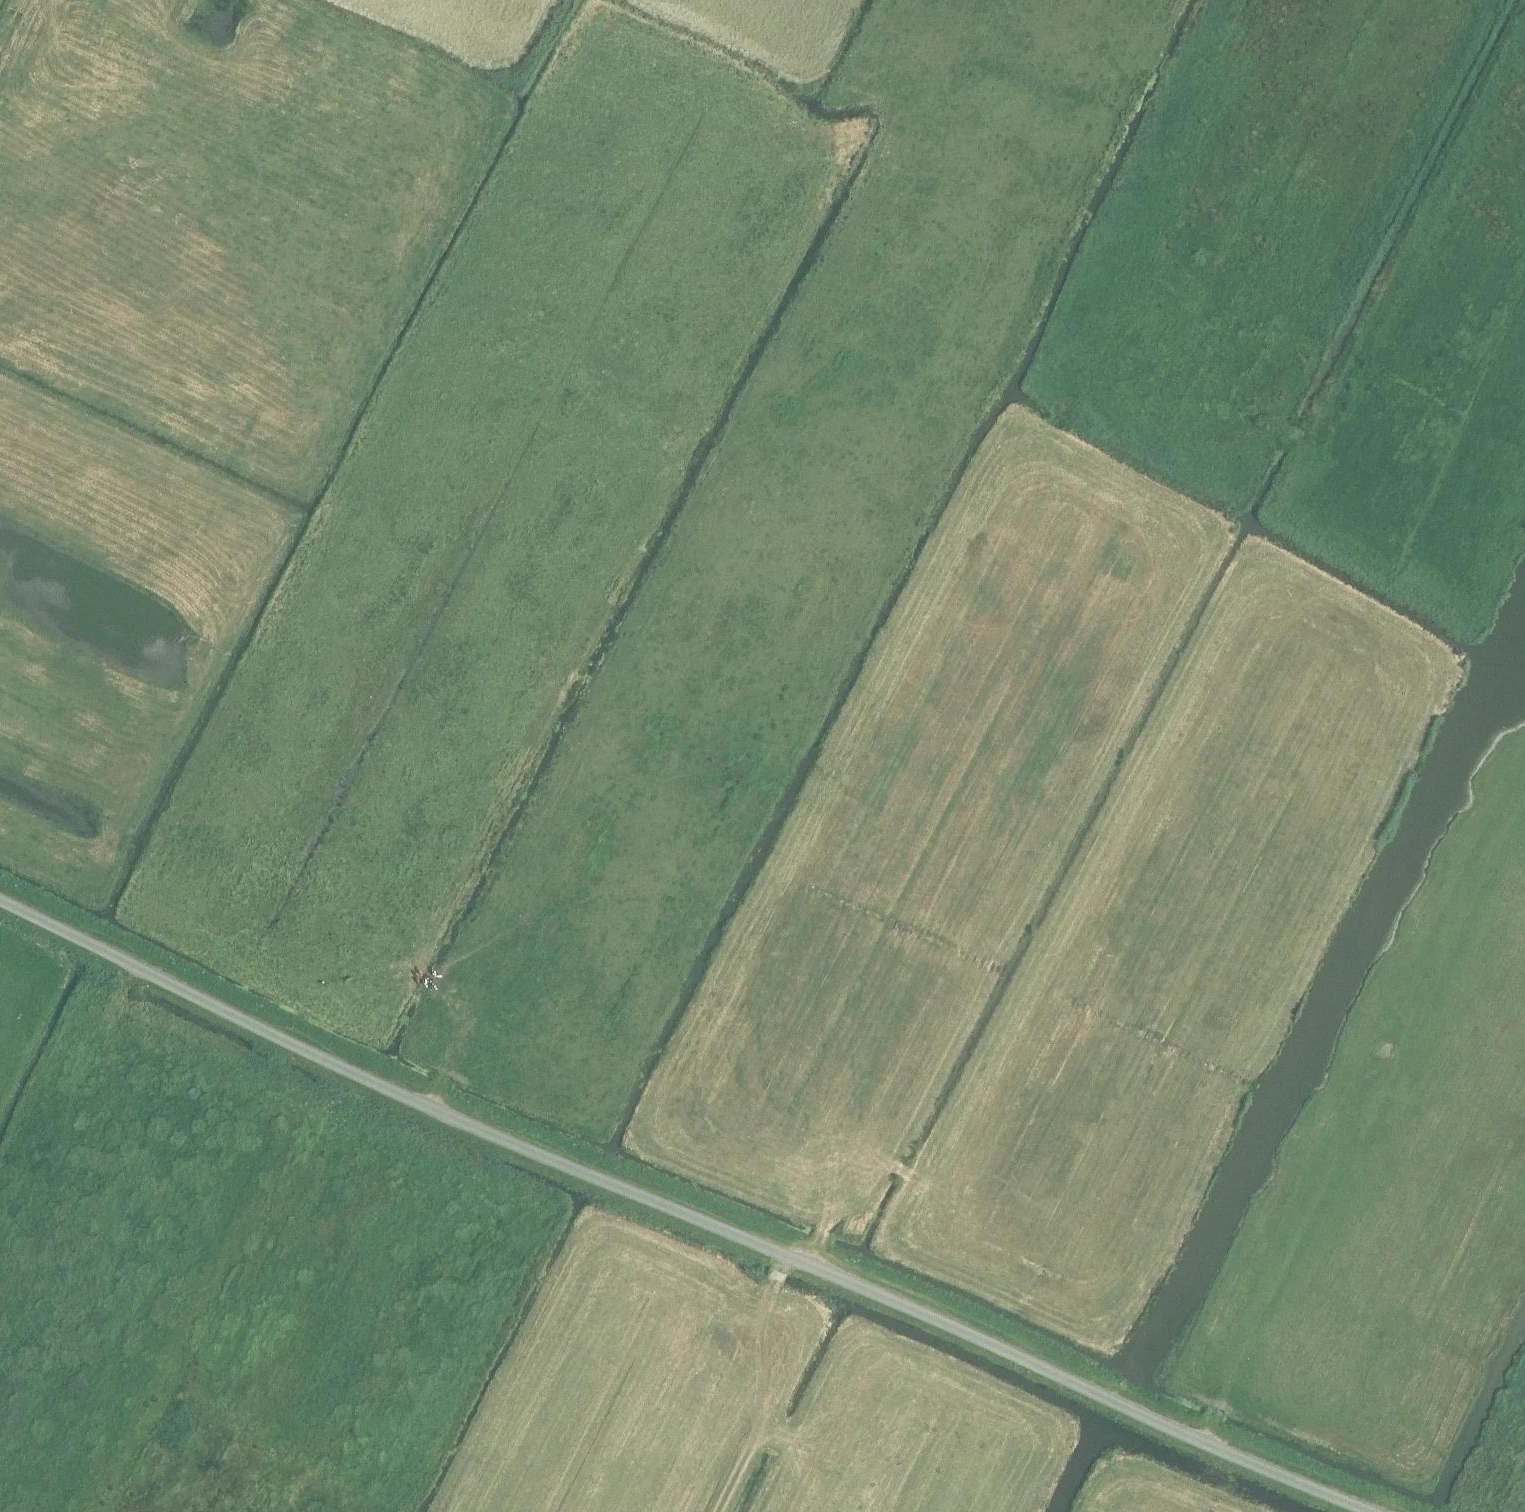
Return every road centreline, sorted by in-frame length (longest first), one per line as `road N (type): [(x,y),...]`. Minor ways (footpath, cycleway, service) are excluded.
road 1 (unclassified): [(1376,1511),(462,1122),(0,900)]

